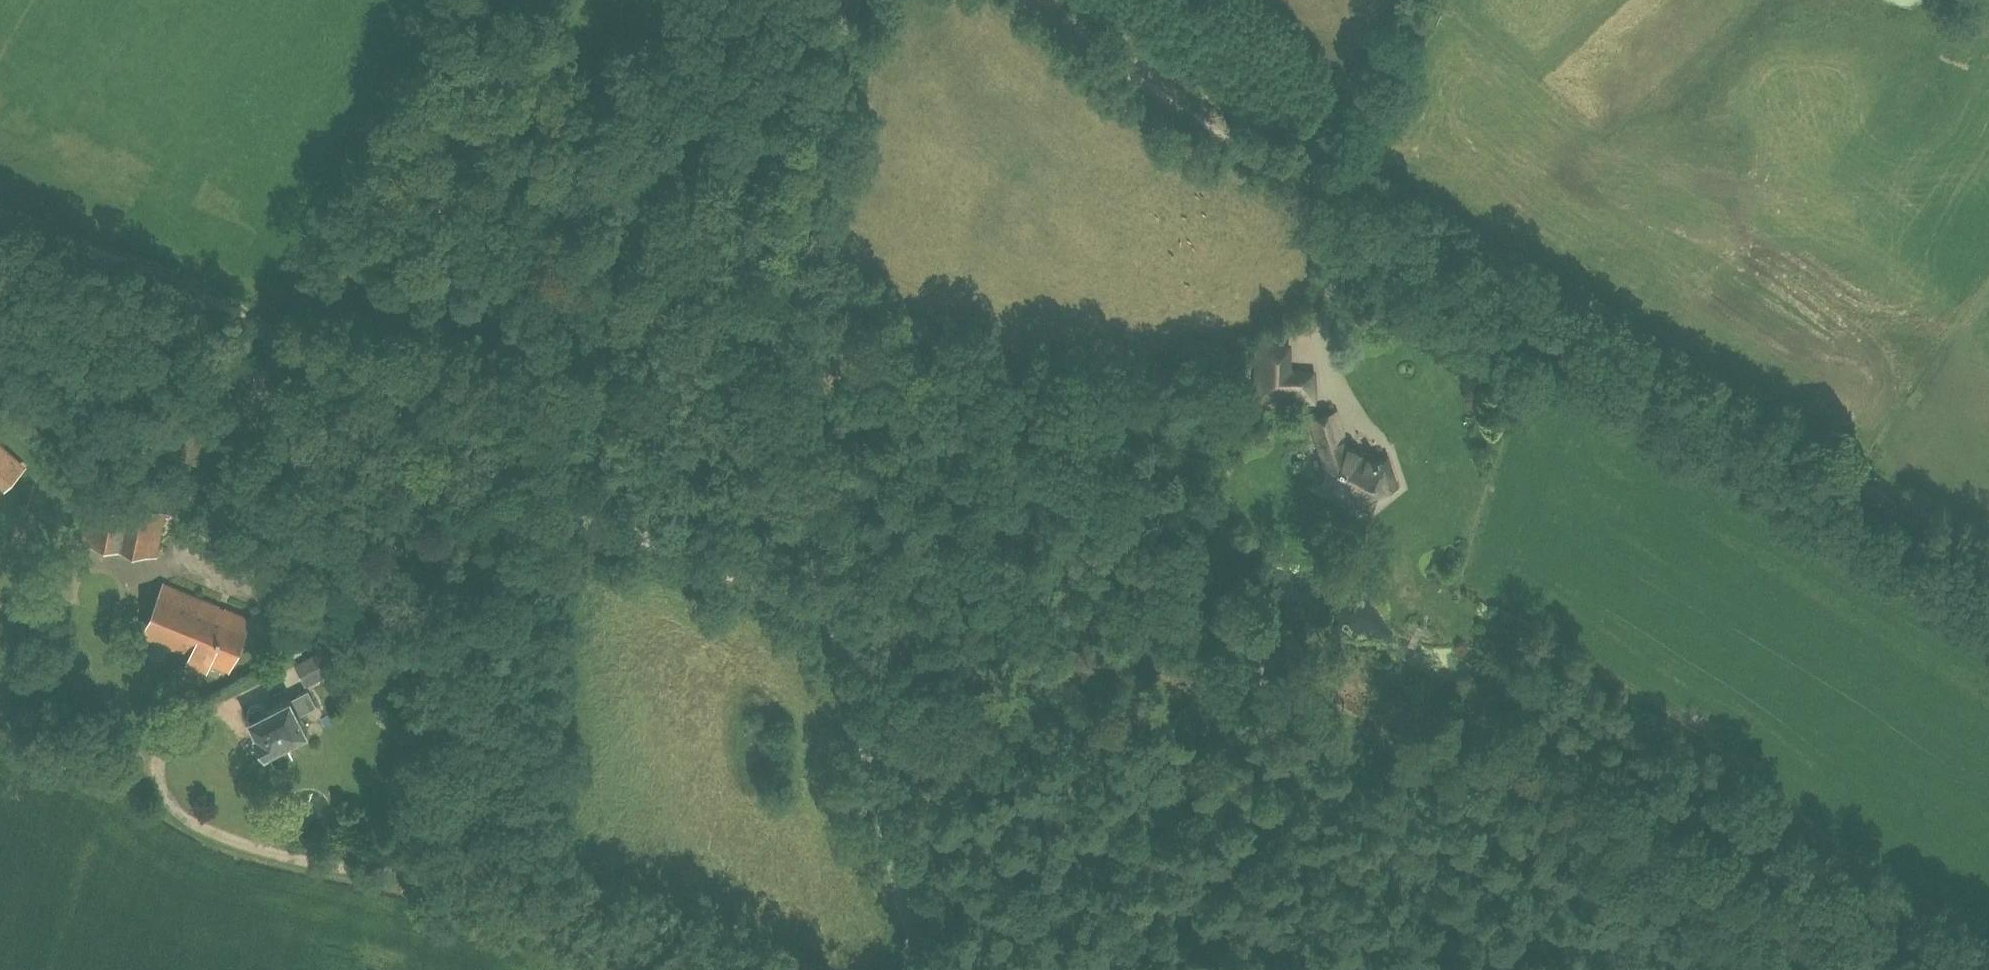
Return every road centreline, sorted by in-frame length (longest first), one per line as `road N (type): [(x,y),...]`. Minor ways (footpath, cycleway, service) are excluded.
road 1 (track): [(1988,553),(1241,145),(1127,73),(1035,0)]
road 2 (unclassified): [(923,969),(783,373),(793,224),(849,0)]
road 3 (track): [(58,609),(106,649),(127,683),(157,775),(181,817),(220,838),(332,867),(470,862),(544,874),(860,969)]
road 4 (track): [(0,207),(160,273),(319,363),(440,448),(539,499),(736,575),(834,602)]
road 5 (track): [(230,588),(168,568),(97,563),(76,572),(58,609)]
road 6 (track): [(1349,205),(1314,335),(1336,384)]
road 7 (track): [(152,758),(178,731),(282,683)]

